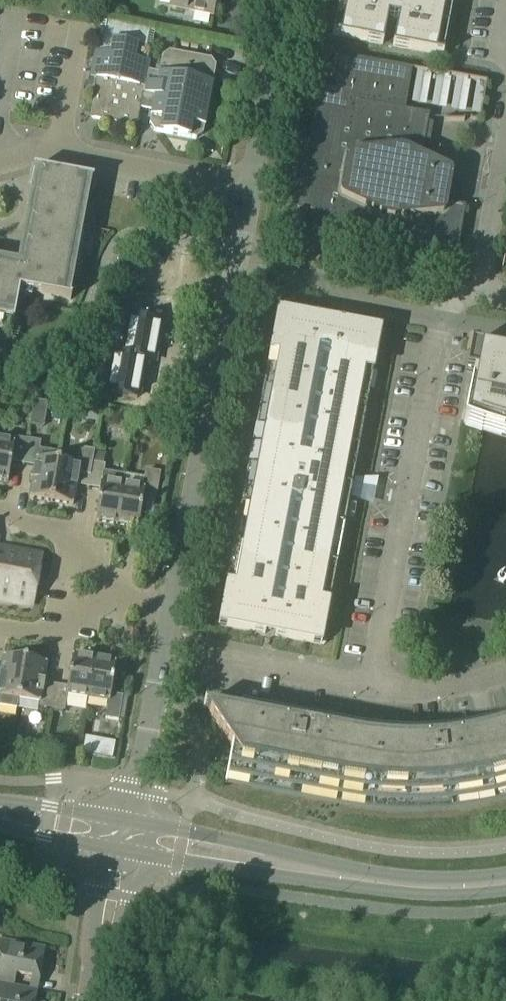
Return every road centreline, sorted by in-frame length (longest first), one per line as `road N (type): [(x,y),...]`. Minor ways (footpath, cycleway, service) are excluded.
road 1 (tertiary): [(250,190),(172,607)]
road 2 (tertiary): [(505,874),(383,876),(128,822)]
road 3 (tertiary): [(136,854),(416,895),(505,891)]
road 4 (residential): [(371,689),(432,364)]
road 5 (unclassified): [(250,190),(57,152),(0,165)]
road 6 (residential): [(164,647),(371,689)]
road 7 (tertiary): [(286,0),(250,190)]
road 8 (tertiary): [(164,647),(128,822)]
road 9 (residential): [(105,595),(90,548),(69,530),(0,515)]
road 10 (unclassified): [(478,297),(505,162)]
road 11 (residential): [(371,689),(429,693),(505,673)]
road 12 (tertiary): [(128,822),(0,802)]
road 13 (residential): [(0,631),(60,639),(88,626),(105,595)]

